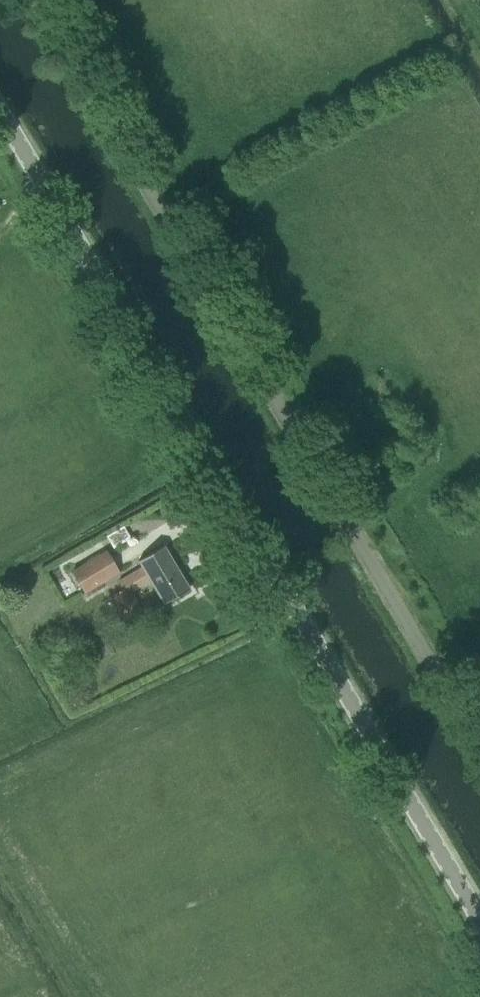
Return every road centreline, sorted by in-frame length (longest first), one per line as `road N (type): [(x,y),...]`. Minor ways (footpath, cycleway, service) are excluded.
road 1 (tertiary): [(479,921),(0,113)]
road 2 (unclassified): [(479,742),(39,0)]

